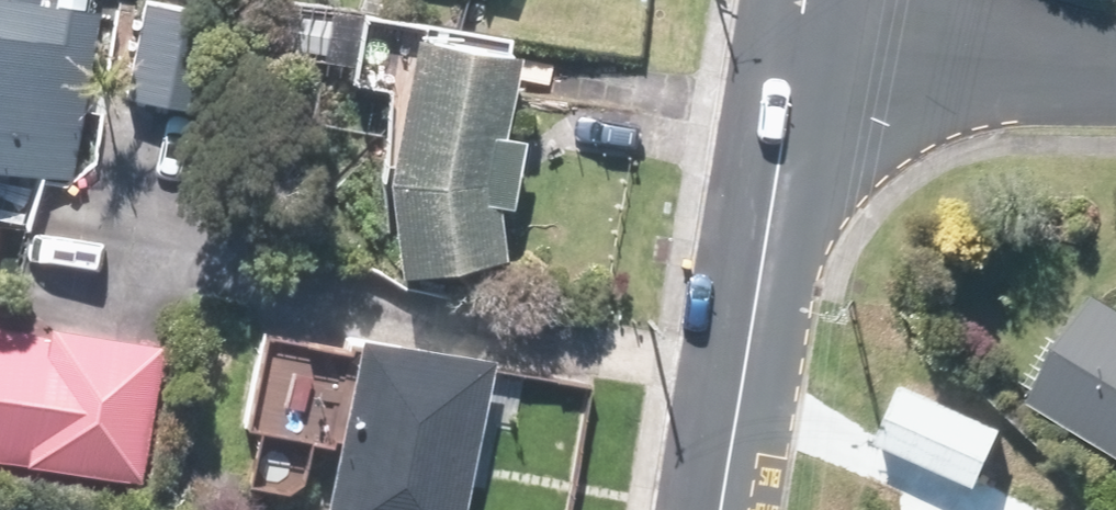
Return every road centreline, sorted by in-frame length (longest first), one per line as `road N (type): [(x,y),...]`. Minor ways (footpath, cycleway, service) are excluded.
road 1 (residential): [(803,52),(721,509)]
road 2 (residential): [(803,52),(1115,64)]

